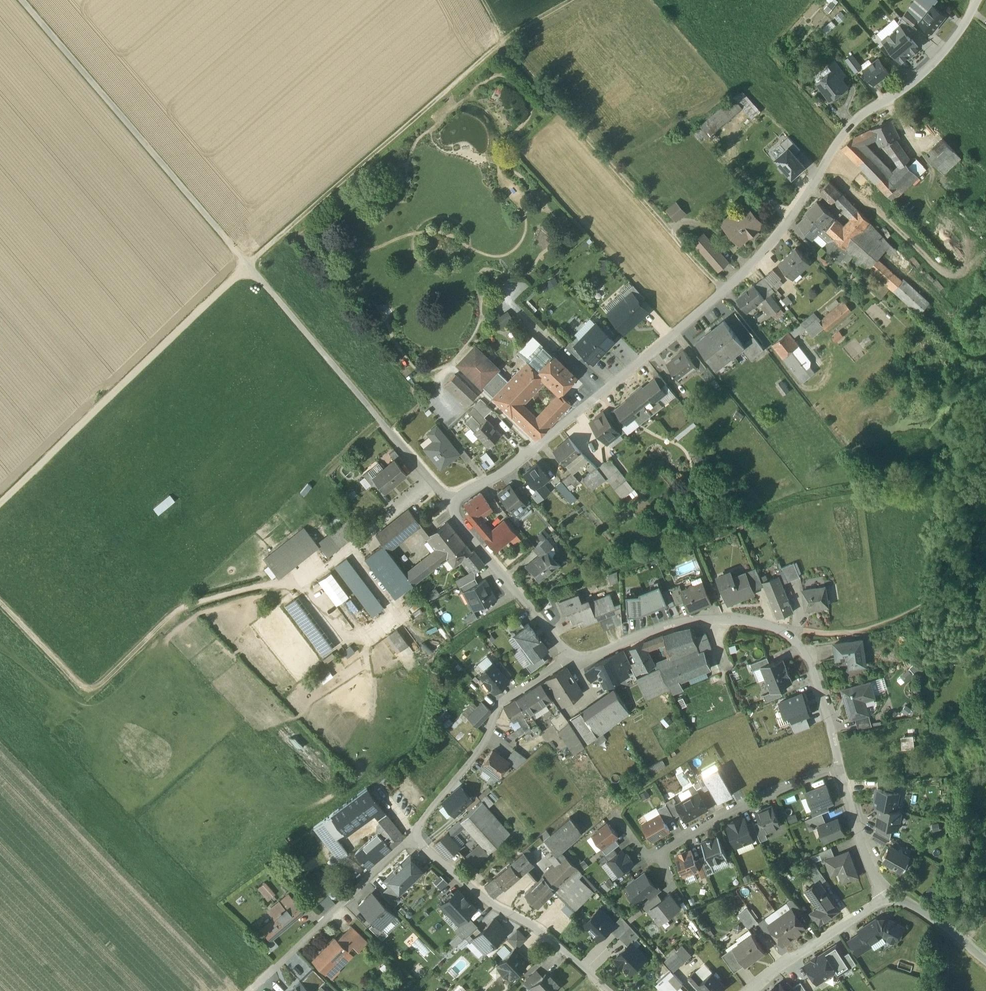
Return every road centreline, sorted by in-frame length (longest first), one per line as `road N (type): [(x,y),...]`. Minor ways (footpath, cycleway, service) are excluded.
road 1 (residential): [(978,0),(929,69),(849,129),(758,258),(544,444),(454,505)]
road 2 (track): [(0,600),(97,698),(190,611),(305,588),(432,482)]
road 3 (residential): [(570,656),(582,659),(675,623),(764,626),(800,649),(839,768)]
road 4 (track): [(248,264),(0,516)]
road 5 (track): [(248,264),(22,0)]
road 6 (track): [(505,40),(248,264)]
road 7 (track): [(723,293),(505,40)]
road 8 (residential): [(614,990),(495,906),(416,838)]
road 9 (residential): [(416,838),(502,704),(570,656)]
road 10 (residential): [(416,838),(251,990)]
road 11 (track): [(391,432),(248,264)]
road 12 (residential): [(839,768),(734,809),(646,859)]
road 13 (residential): [(454,505),(455,517),(570,656)]
road 14 (residential): [(889,893),(752,990)]
road 15 (residential): [(839,768),(861,846),(889,893)]
road 16 (track): [(985,573),(865,631)]

